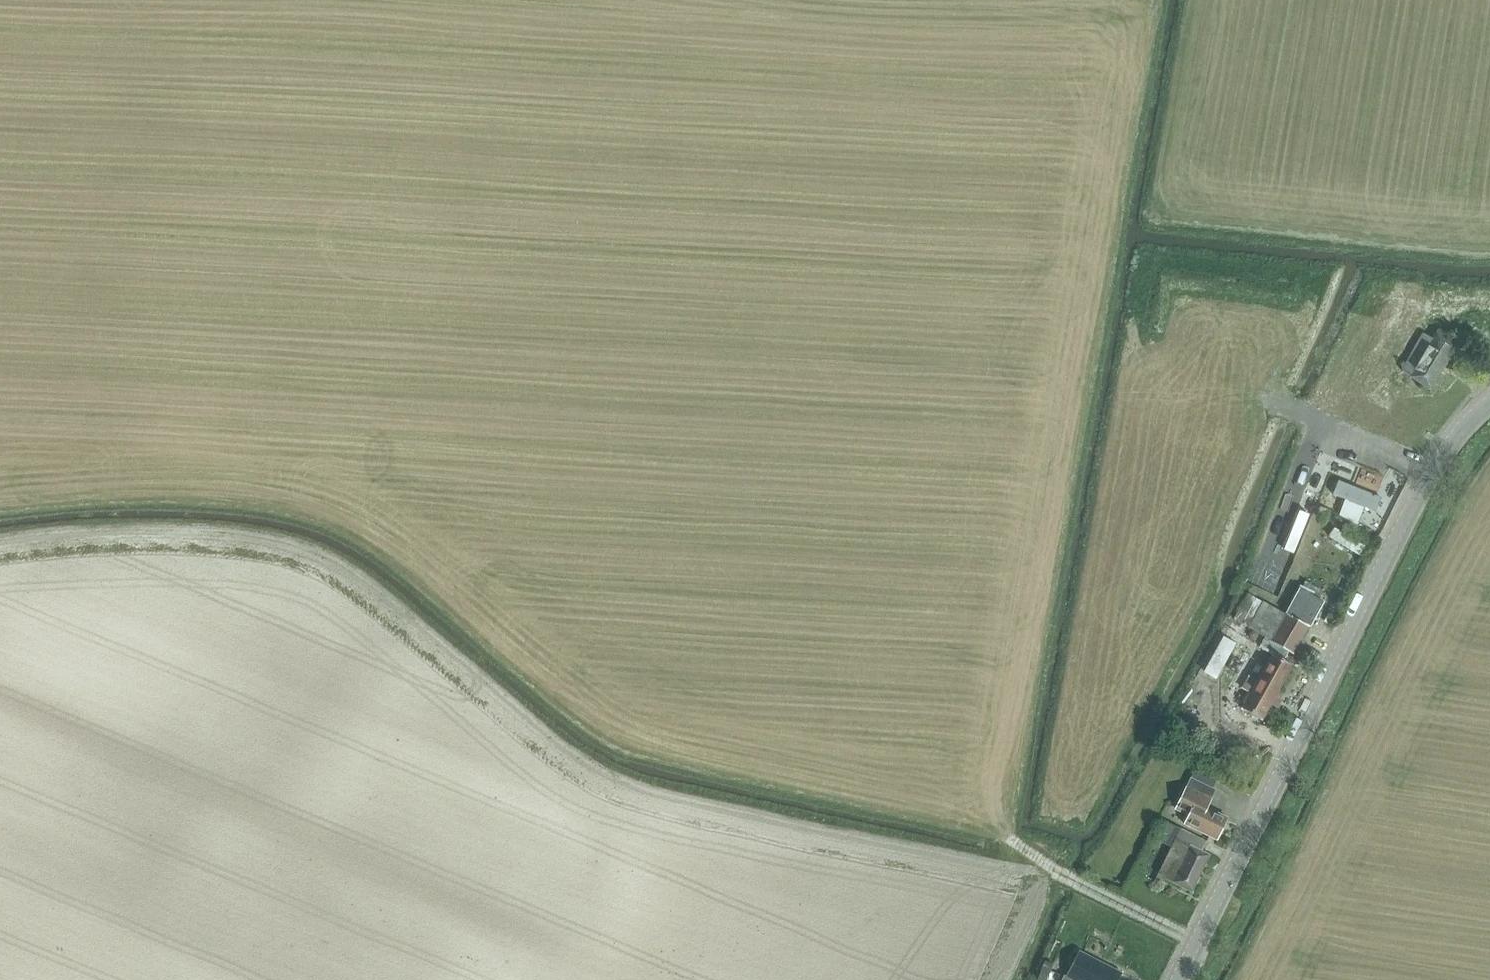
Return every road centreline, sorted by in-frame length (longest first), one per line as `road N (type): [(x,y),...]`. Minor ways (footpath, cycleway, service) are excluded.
road 1 (secondary): [(1175,979),(1419,493),(1446,448),(1489,402)]
road 2 (track): [(1039,857),(1196,939)]

